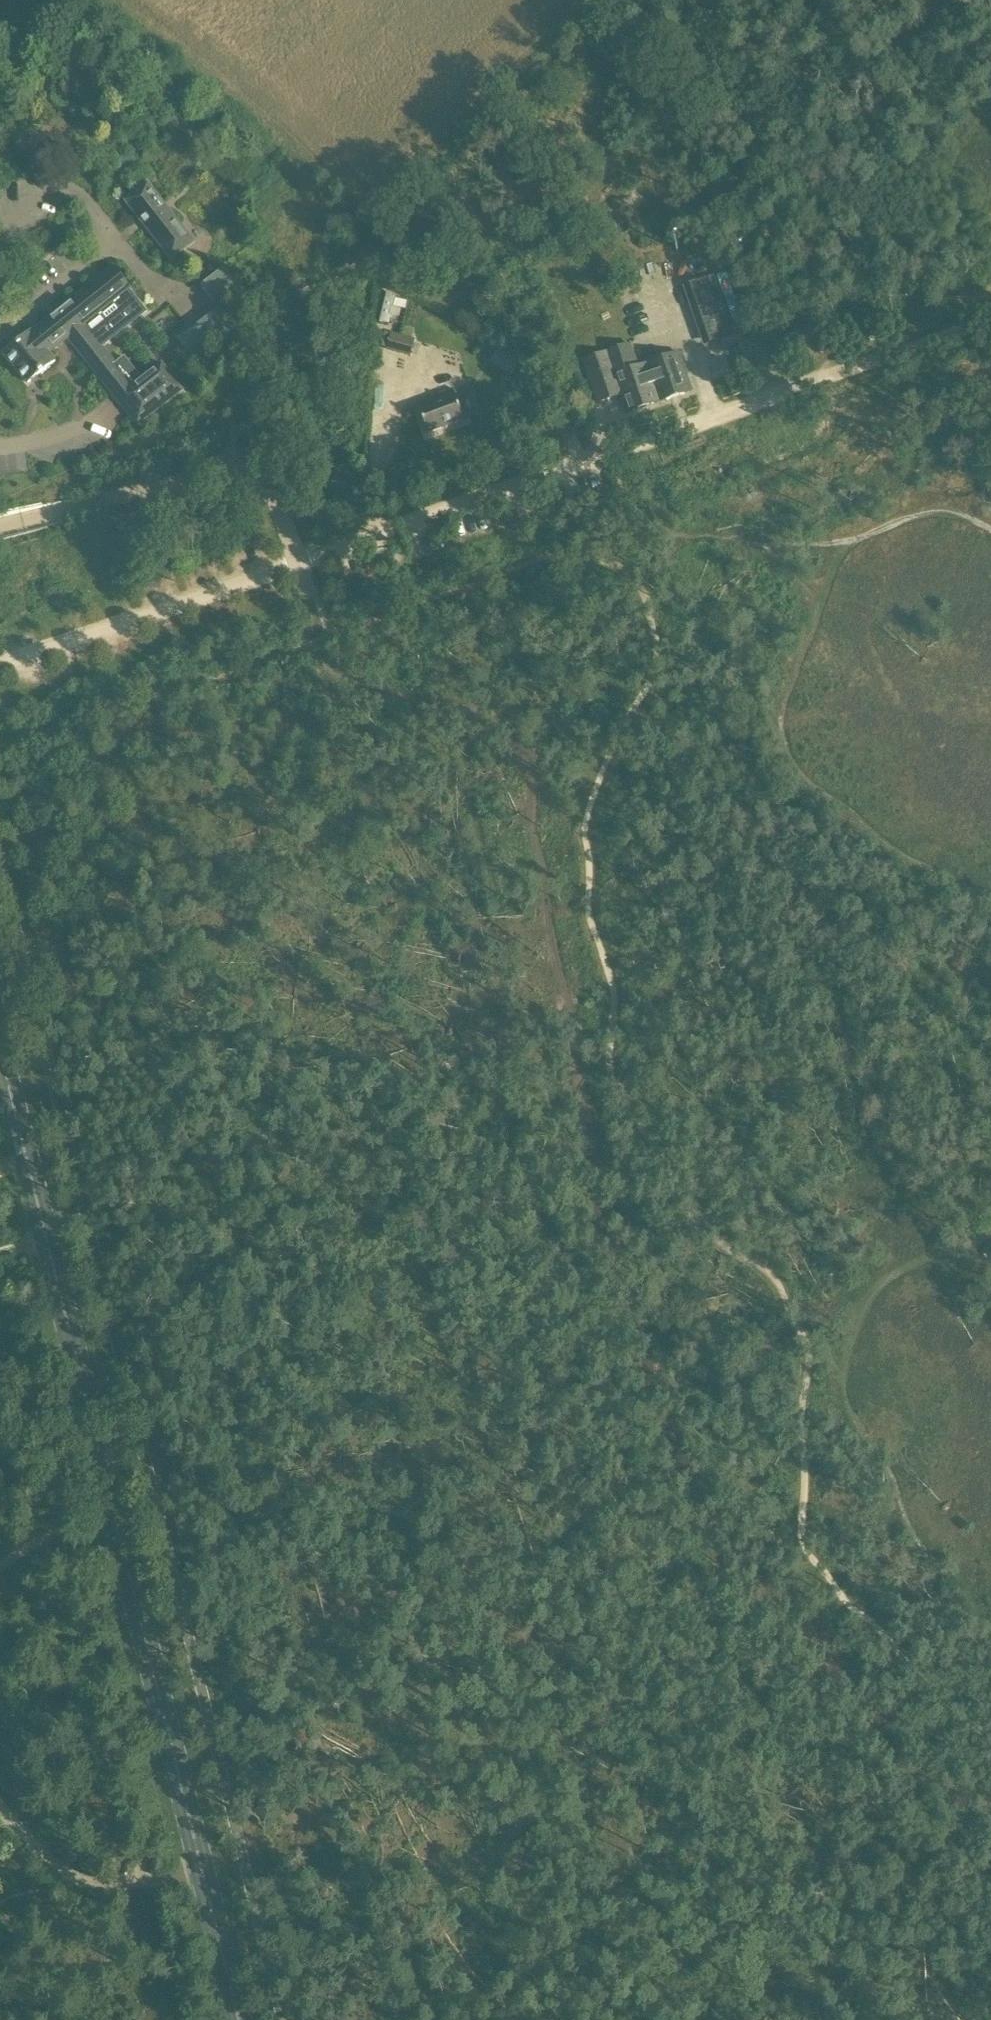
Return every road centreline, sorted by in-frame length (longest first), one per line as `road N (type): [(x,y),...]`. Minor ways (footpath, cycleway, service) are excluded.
road 1 (primary): [(235,2019),(0,1053)]
road 2 (track): [(0,666),(608,455)]
road 3 (track): [(608,455),(990,320)]

